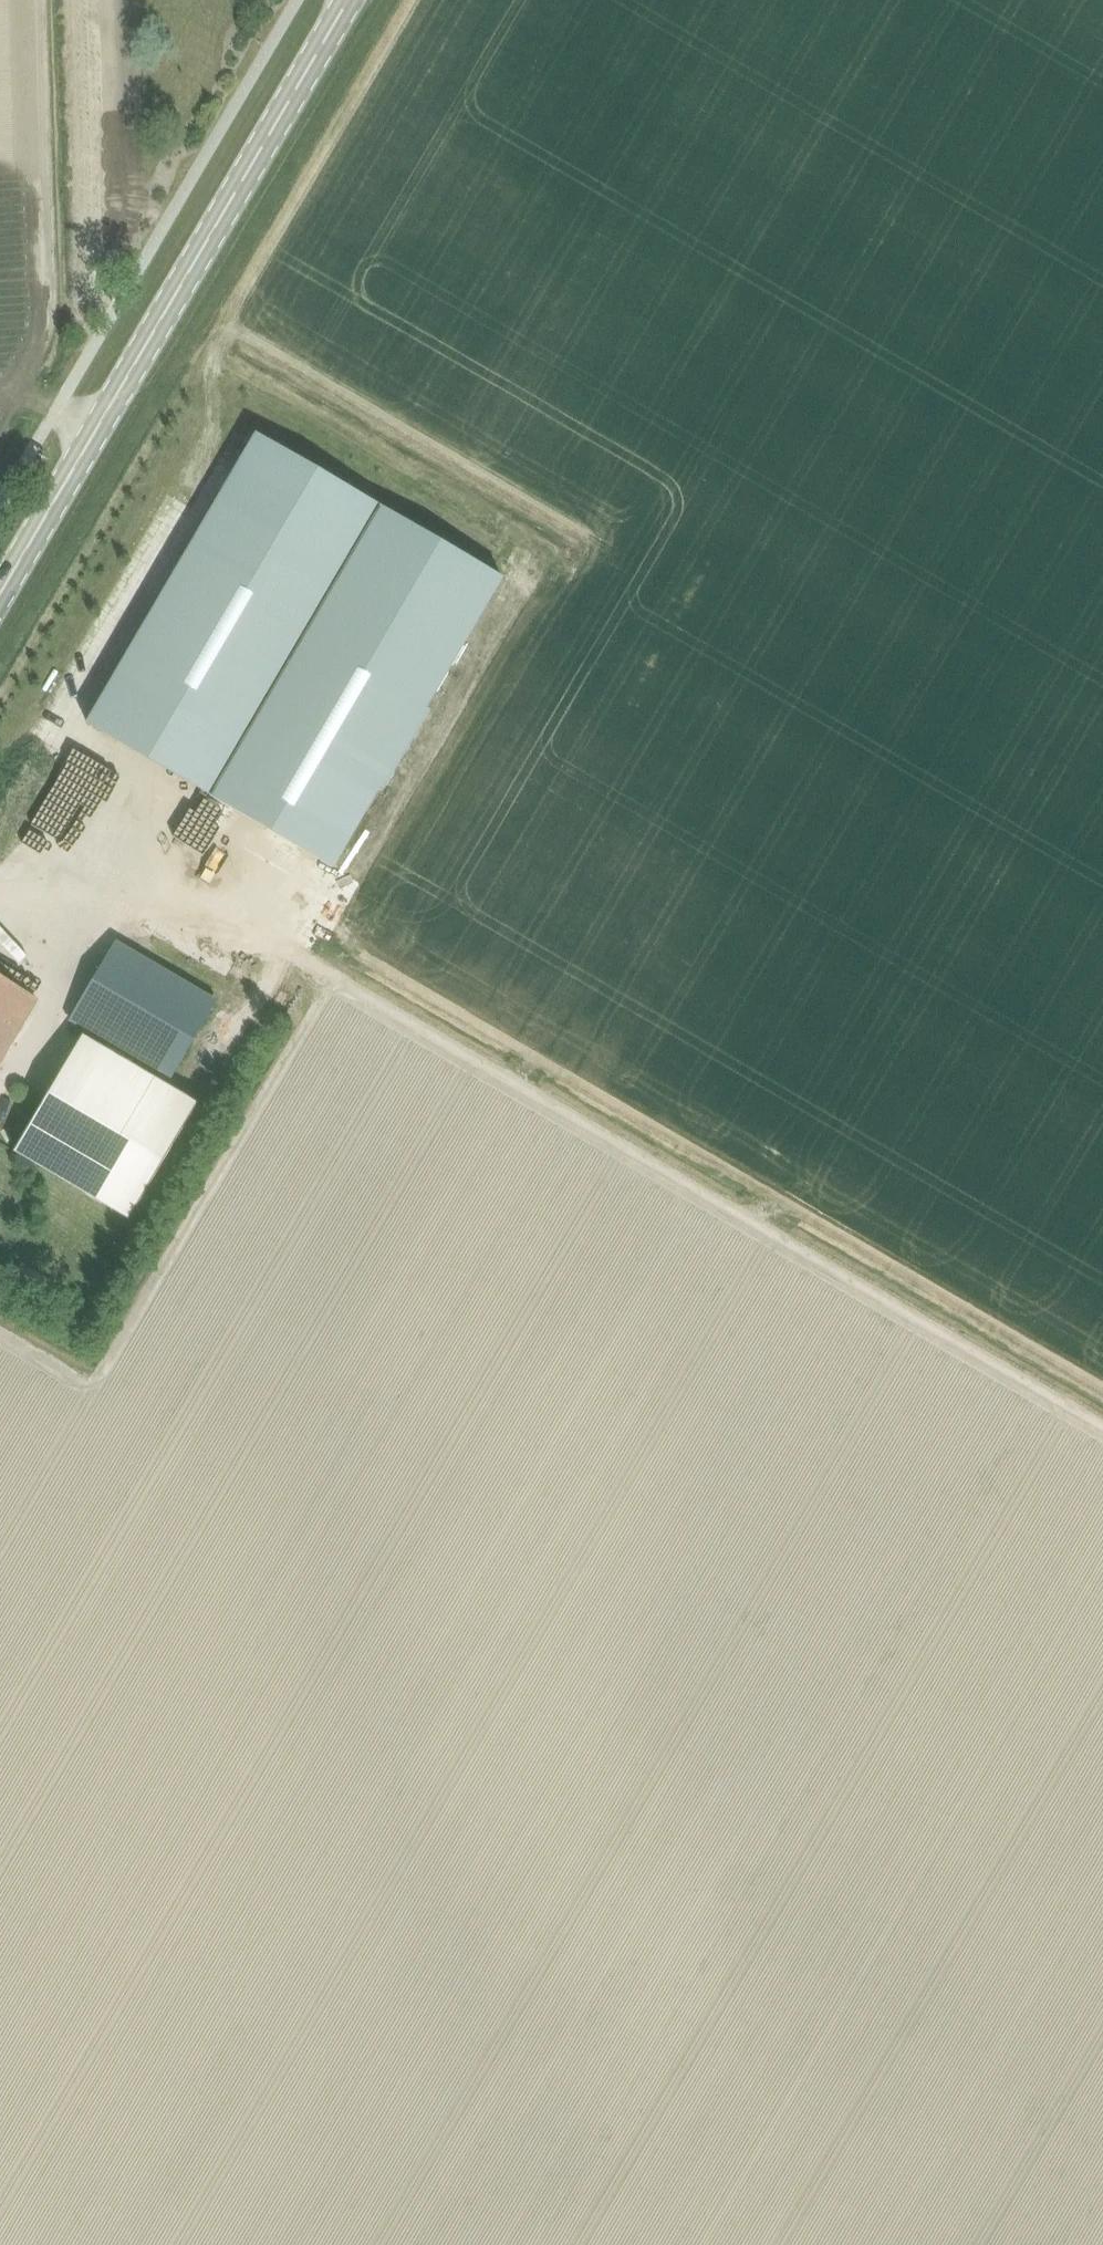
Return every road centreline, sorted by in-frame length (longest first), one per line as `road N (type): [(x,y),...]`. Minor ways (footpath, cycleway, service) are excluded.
road 1 (primary): [(0,594),(348,0)]

